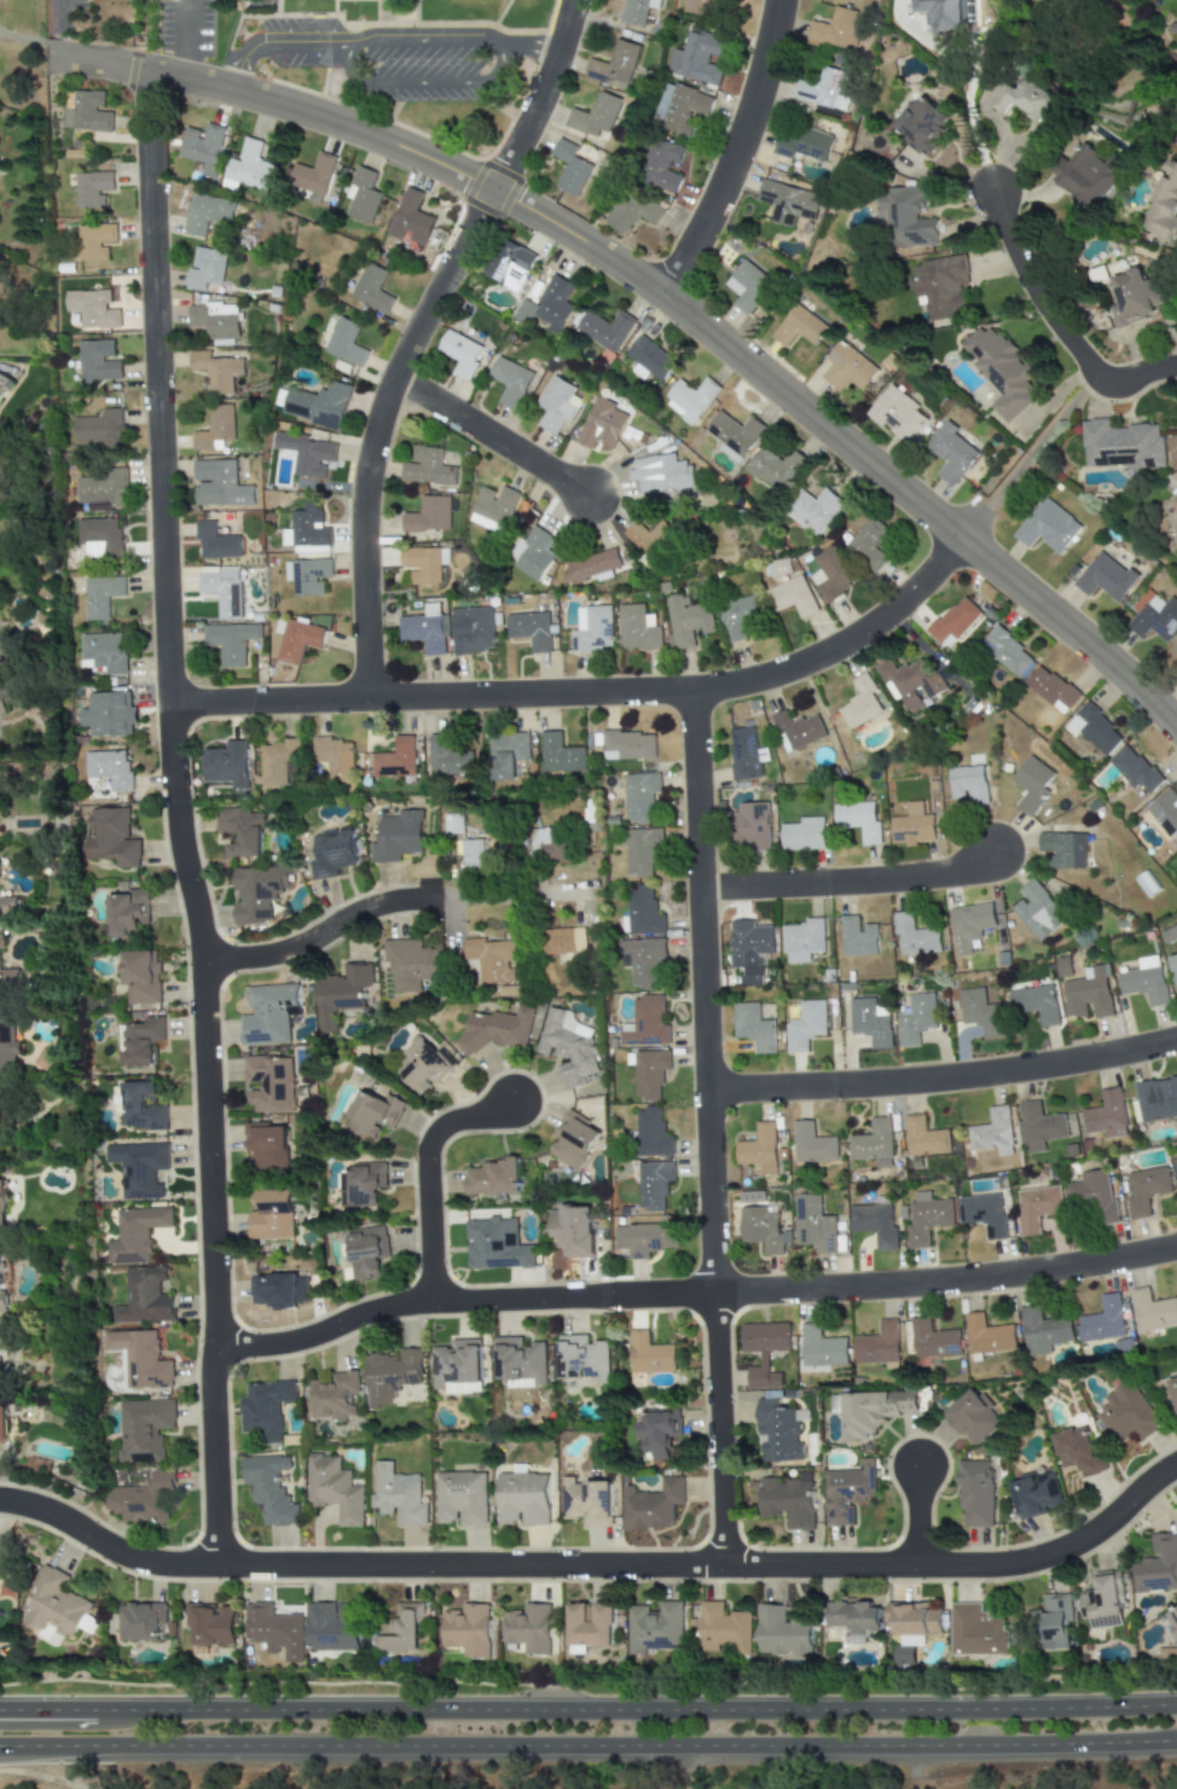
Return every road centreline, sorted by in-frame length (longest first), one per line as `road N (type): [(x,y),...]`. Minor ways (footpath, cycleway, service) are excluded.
road 1 (residential): [(146,71),(166,705),(175,836),(201,969),(215,1568)]
road 2 (residential): [(1176,741),(959,540),(657,295),(492,192),(341,127),(185,81),(64,57),(57,52),(56,0)]
road 3 (residential): [(0,1502),(48,1515),(103,1550),(161,1569),(984,1572),(1030,1564),(1082,1541),(1176,1464)]
road 4 (primary): [(0,1760),(1176,1754)]
road 5 (primary): [(1176,1701),(0,1704)]
road 6 (residential): [(209,1357),(292,1343),(353,1318),(433,1303),(969,1283),(1176,1246)]
road 7 (residential): [(690,690),(723,1570)]
road 8 (residential): [(166,705),(744,683),(796,669),(899,609),(959,540)]
road 9 (residential): [(366,698),(364,463),(379,410),(558,68),(574,0)]
road 10 (residential): [(1176,1041),(986,1078),(707,1091)]
road 11 (residential): [(201,969),(298,947),(365,907),(587,893)]
road 12 (residential): [(778,0),(754,99),(714,204),(657,295)]
road 13 (residential): [(987,181),(1019,269),(1095,374),(1118,382),(1176,367)]
road 14 (residential): [(698,894),(955,873),(993,847)]
road 15 (residential): [(433,1303),(425,1157),(433,1138),(442,1126),(515,1104)]
road 16 (residential): [(393,377),(585,500)]
road 17 (primary): [(157,1704),(66,1726),(0,1728)]

